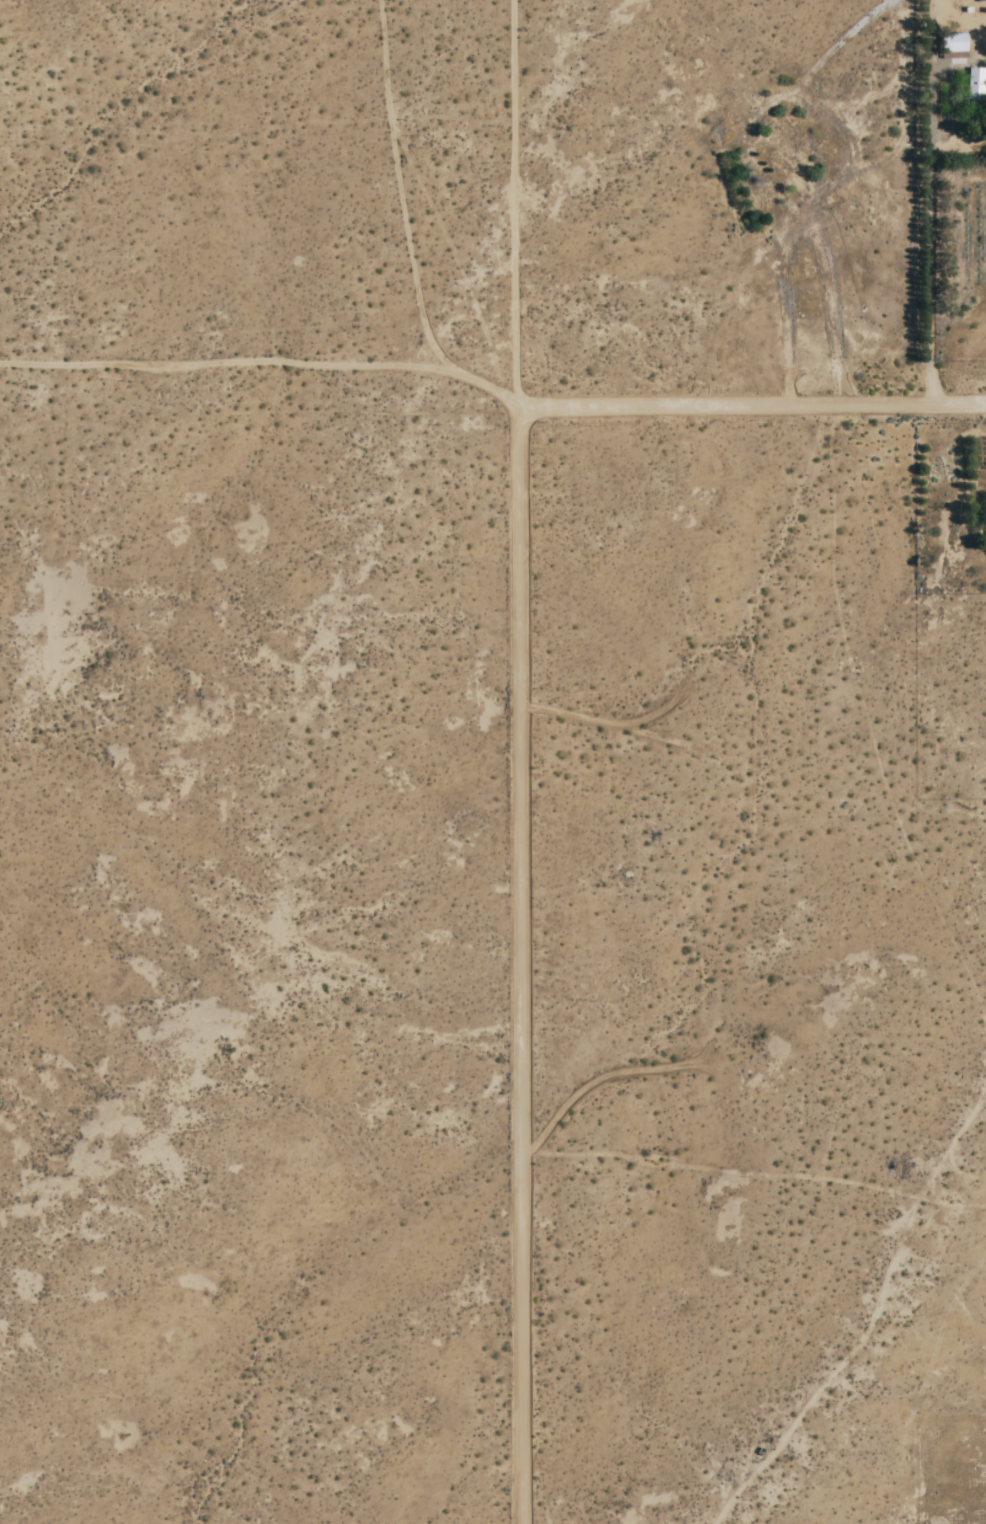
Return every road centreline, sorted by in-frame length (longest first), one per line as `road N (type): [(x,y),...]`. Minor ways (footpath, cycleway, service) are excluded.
road 1 (track): [(523,1523),(519,408)]
road 2 (track): [(519,408),(985,402)]
road 3 (track): [(950,402),(930,0)]

